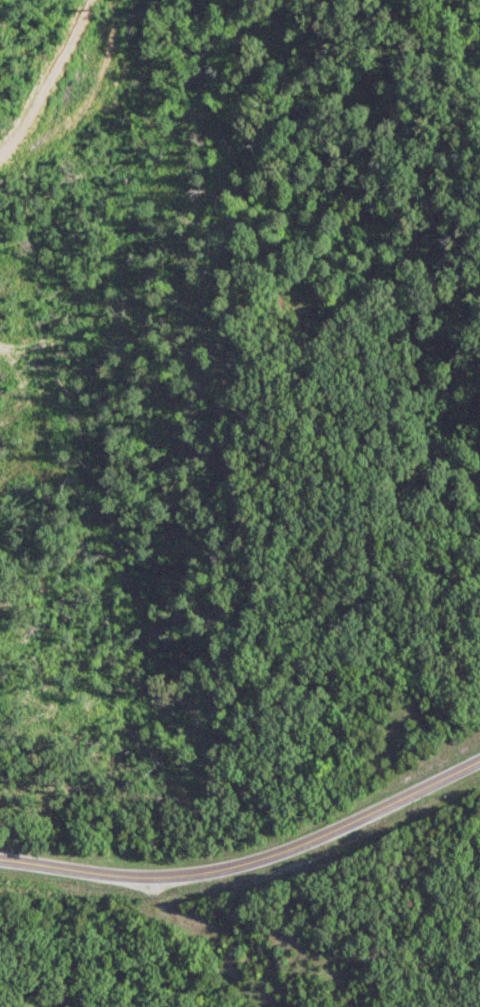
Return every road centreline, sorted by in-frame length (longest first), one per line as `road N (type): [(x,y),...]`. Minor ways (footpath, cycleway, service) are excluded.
road 1 (secondary): [(479,755),(383,810),(227,878),(161,886),(0,857)]

